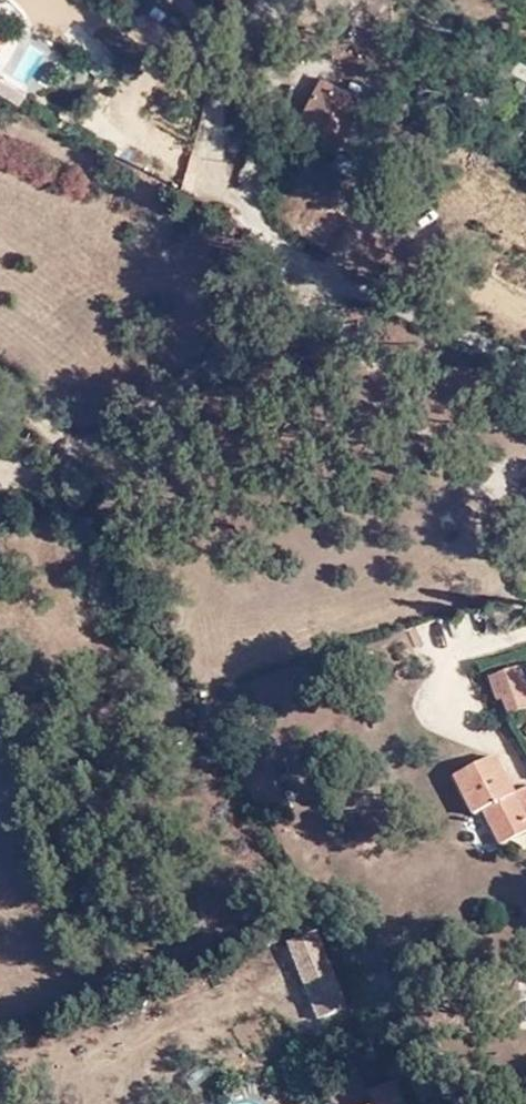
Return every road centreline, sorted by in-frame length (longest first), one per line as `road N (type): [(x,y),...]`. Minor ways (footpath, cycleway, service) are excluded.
road 1 (unclassified): [(320,272),(71,458),(14,393),(0,399)]
road 2 (unclassified): [(320,272),(294,179),(315,0)]
road 3 (unclassified): [(525,355),(320,272)]

